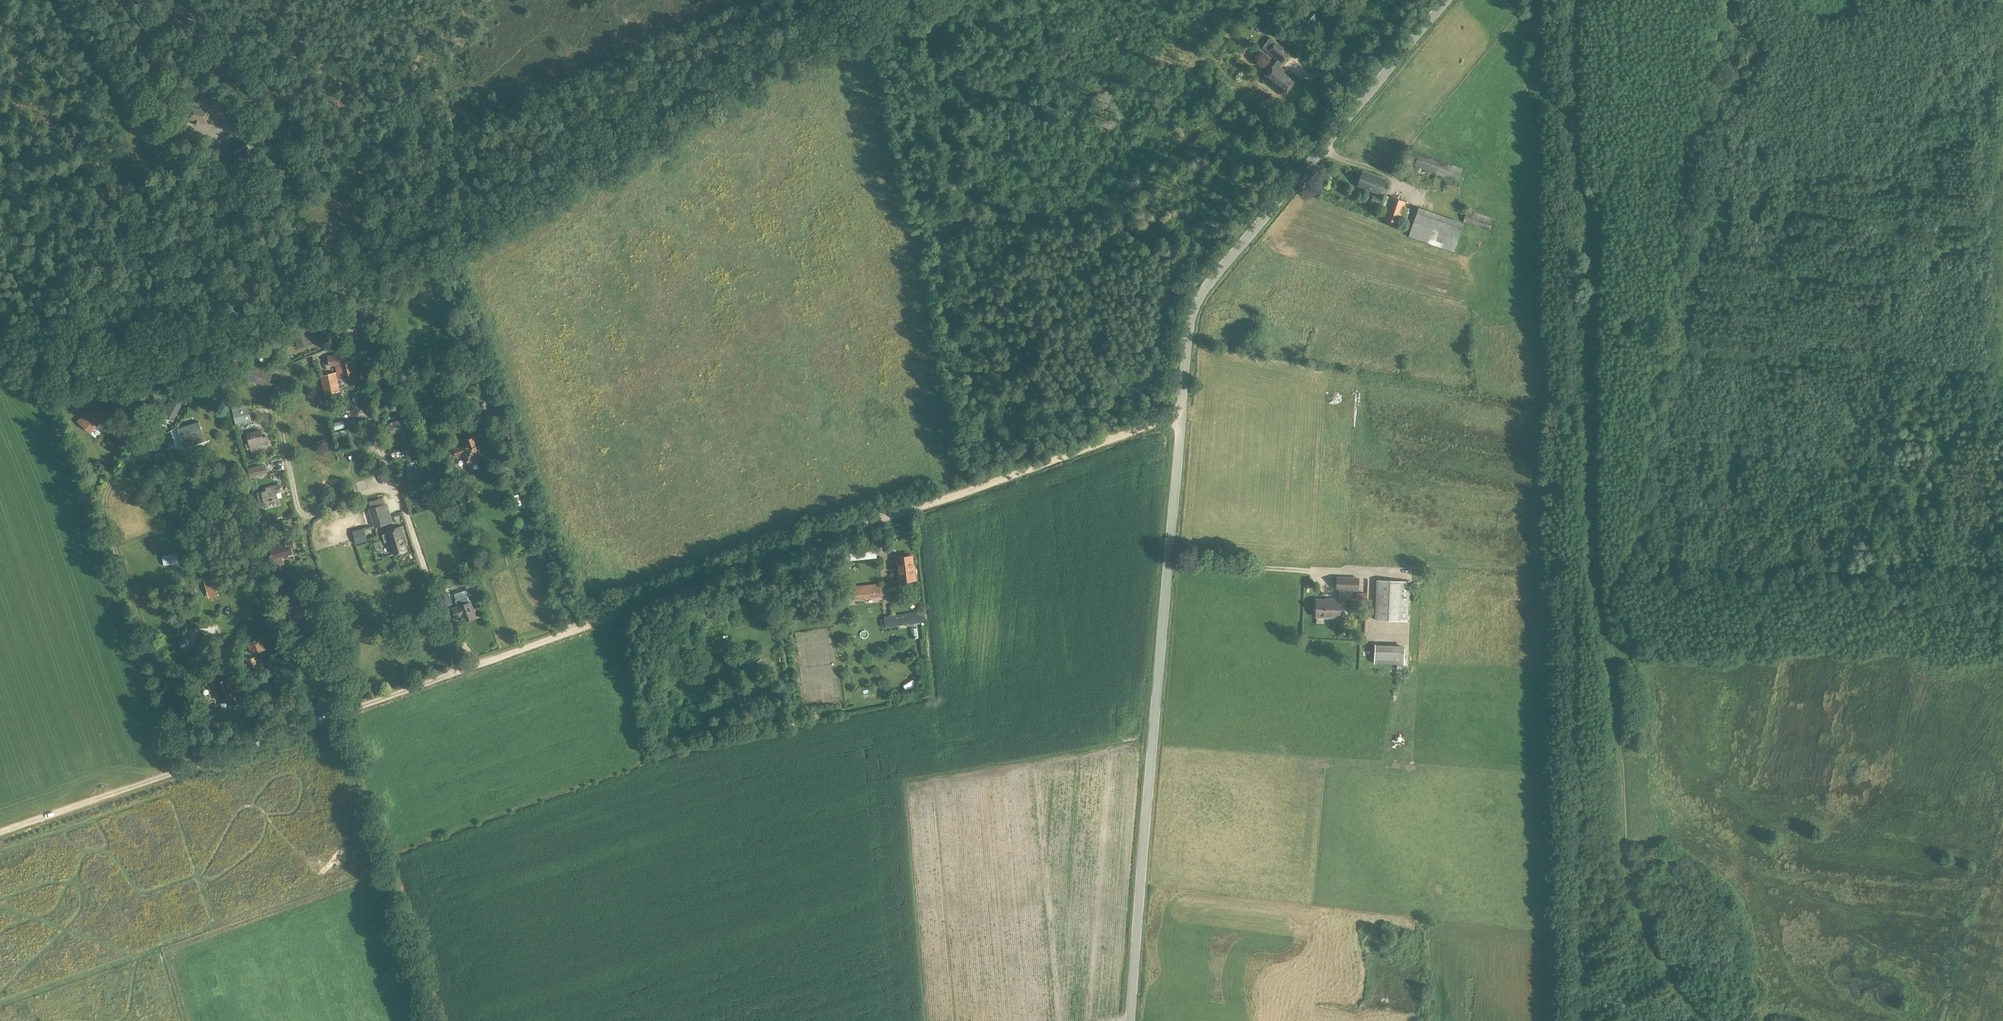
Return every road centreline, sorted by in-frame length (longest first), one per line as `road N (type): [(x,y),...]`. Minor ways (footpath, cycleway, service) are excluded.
road 1 (unclassified): [(460,671),(1180,413)]
road 2 (unclassified): [(1132,1020),(1180,413)]
road 3 (unclassified): [(1180,413),(1201,295),(1452,0)]
road 4 (unclassified): [(0,833),(460,671)]
road 5 (unclassified): [(399,494),(358,356),(348,348),(315,357),(287,377),(277,402),(300,511),(305,519),(362,492),(384,491)]
road 6 (track): [(0,196),(104,160),(137,128),(59,0)]
road 7 (unclassified): [(460,671),(399,494)]

